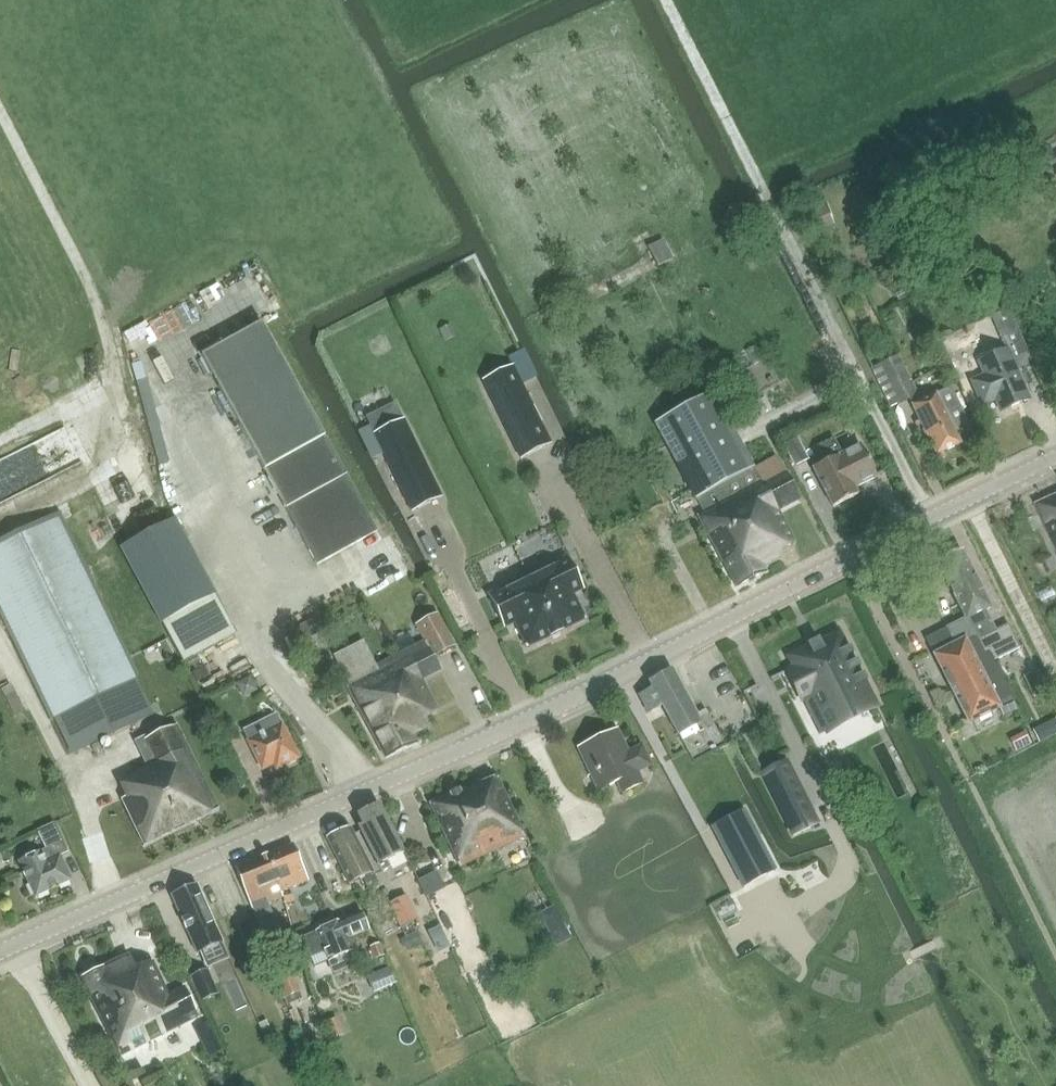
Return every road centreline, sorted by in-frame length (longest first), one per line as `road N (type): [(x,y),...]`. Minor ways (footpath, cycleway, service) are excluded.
road 1 (tertiary): [(0,964),(624,679),(1055,457)]
road 2 (track): [(928,519),(664,0)]
road 3 (track): [(0,522),(119,472),(136,450),(110,330),(0,105)]
road 4 (track): [(120,907),(58,746),(0,636)]

